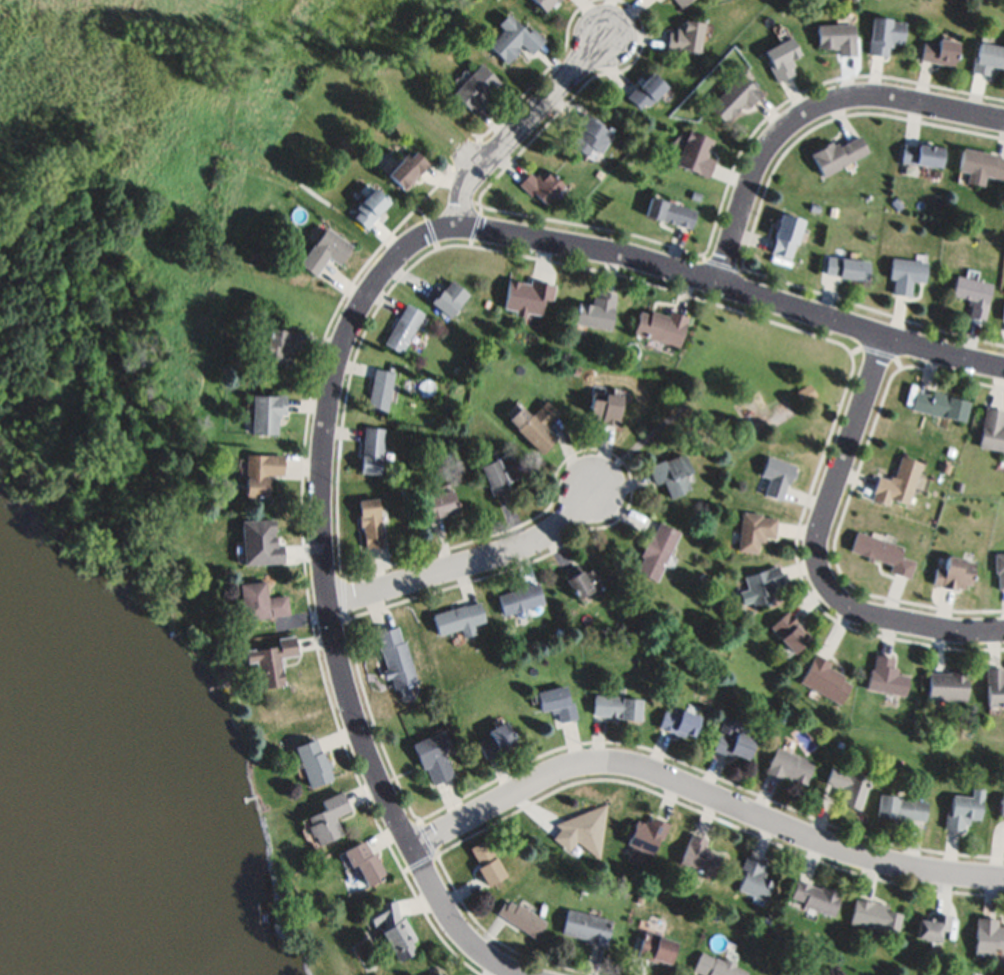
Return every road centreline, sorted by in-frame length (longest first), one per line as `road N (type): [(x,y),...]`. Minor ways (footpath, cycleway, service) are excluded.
road 1 (residential): [(1003,877),(887,862),(662,774),(602,762),(555,771),(412,848)]
road 2 (residential): [(1003,367),(630,254),(463,226)]
road 3 (residential): [(515,974),(475,948),(446,909),(363,743),(329,605),(322,511)]
road 4 (residential): [(890,336),(821,536),(825,576),(844,601),(866,611),(956,629),(1003,629)]
road 5 (residential): [(720,282),(757,166),(808,111),(850,96),(887,95),(1003,119)]
road 6 (residential): [(322,511),(325,432),(349,331),(411,244),(463,226)]
road 7 (residential): [(329,605),(540,539),(584,495)]
road 8 (residential): [(463,226),(471,176),(602,36)]

